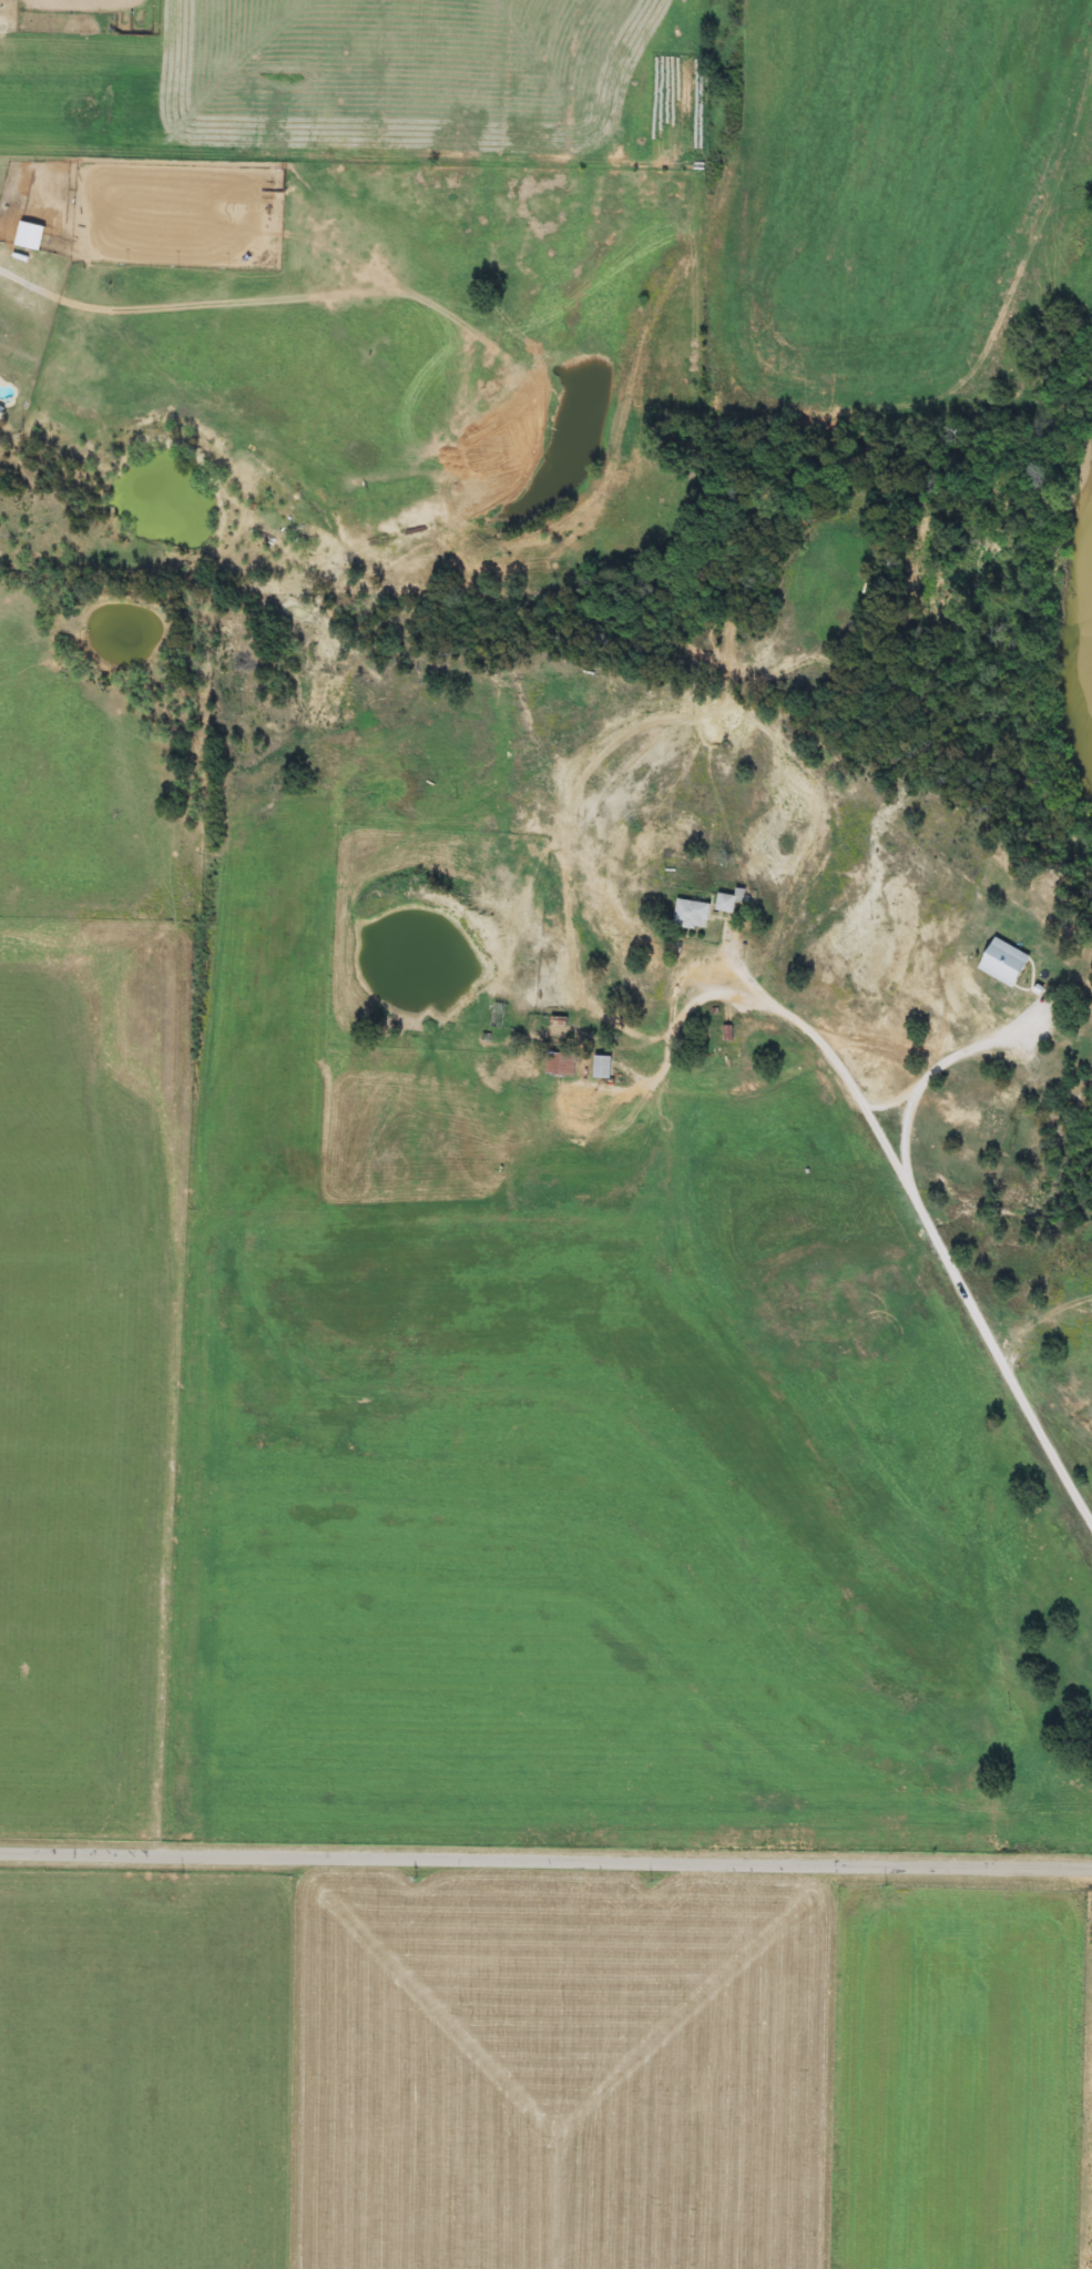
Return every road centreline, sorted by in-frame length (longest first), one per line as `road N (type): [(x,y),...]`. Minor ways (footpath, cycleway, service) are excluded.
road 1 (residential): [(1091,1882),(0,1857)]

